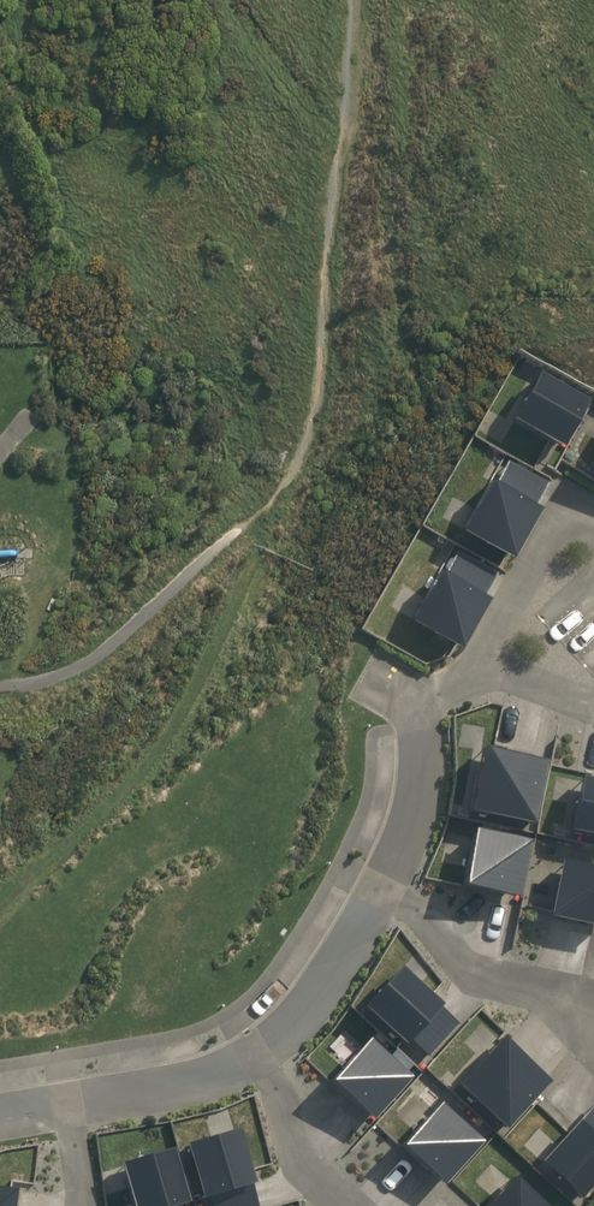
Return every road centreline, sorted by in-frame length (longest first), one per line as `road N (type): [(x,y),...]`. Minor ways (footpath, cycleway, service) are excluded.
road 1 (residential): [(0,1115),(220,1072),(275,1041),(311,1004),(396,862),(420,794),(418,715),(407,695),(368,672)]

